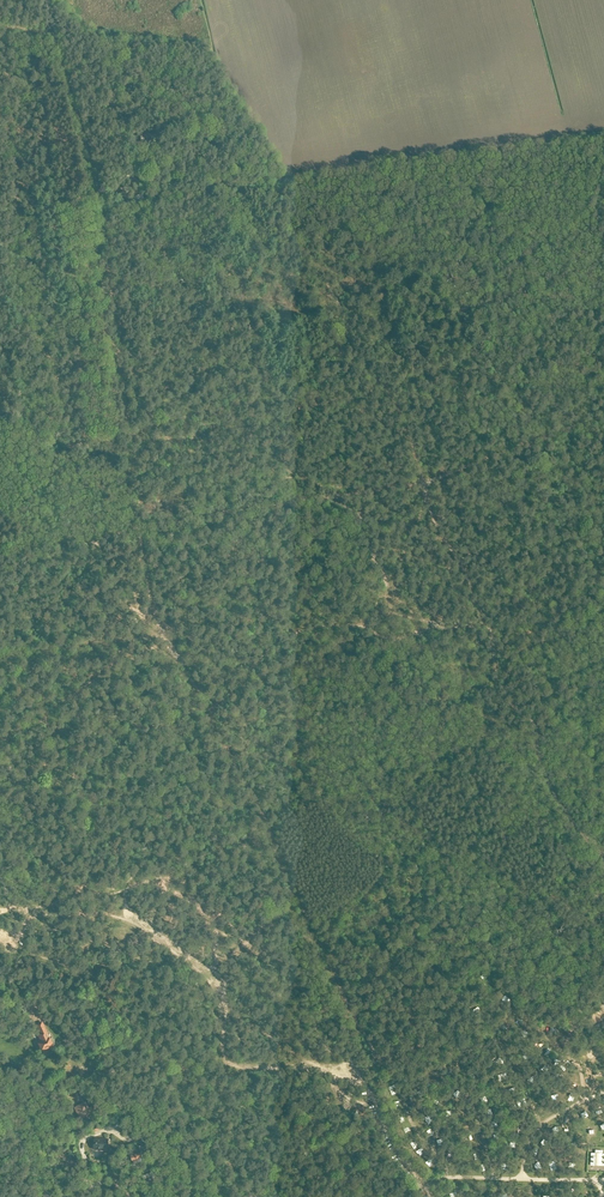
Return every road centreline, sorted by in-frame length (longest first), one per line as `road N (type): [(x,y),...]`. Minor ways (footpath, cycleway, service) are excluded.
road 1 (track): [(488,342),(381,382),(330,286),(263,190),(261,158),(51,0)]
road 2 (track): [(426,1189),(358,1078),(228,1061),(222,993),(162,941),(116,916),(15,909)]
road 3 (track): [(47,0),(105,220),(128,433)]
road 4 (track): [(332,969),(603,878)]
road 5 (track): [(603,1017),(569,1040),(584,1100),(532,1135),(524,1179)]
road 6 (track): [(426,1189),(450,1177),(603,1180)]
road 7 (track): [(541,1124),(494,1038),(498,997)]

